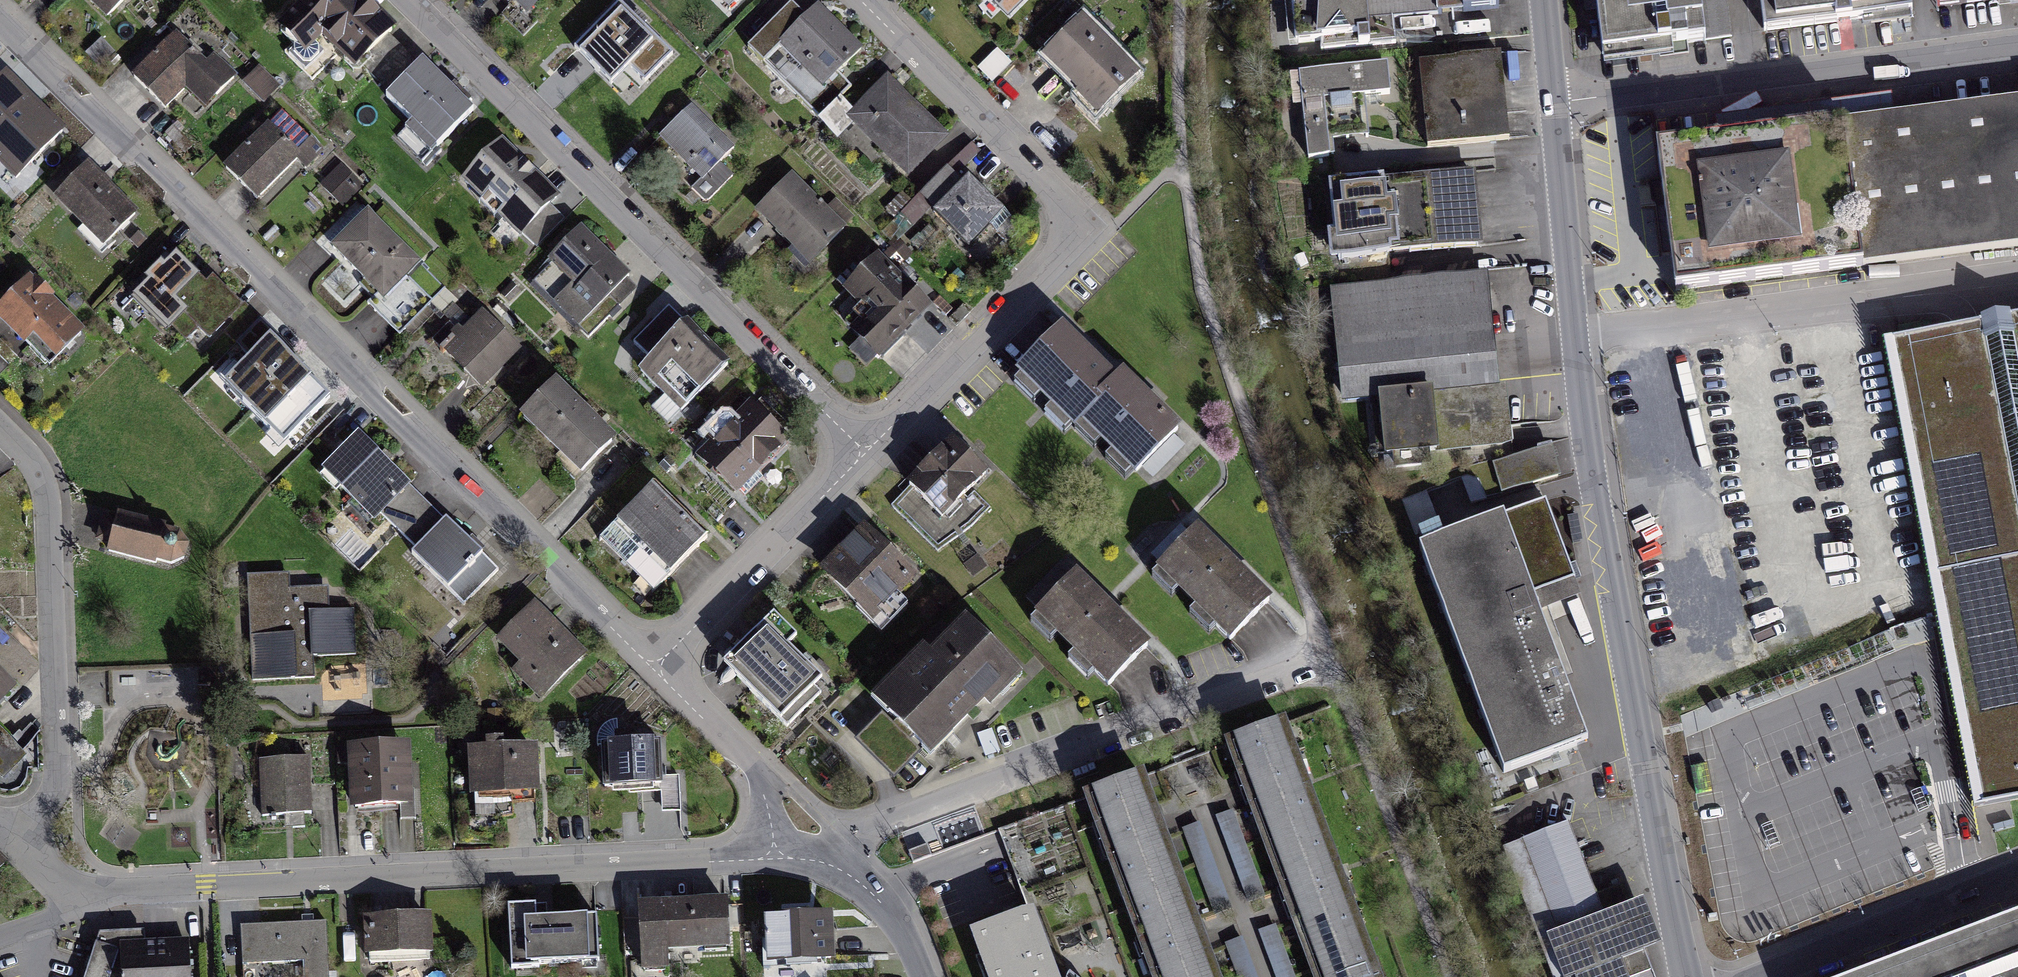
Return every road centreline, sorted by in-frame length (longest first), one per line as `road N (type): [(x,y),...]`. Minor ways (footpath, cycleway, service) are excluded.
road 1 (residential): [(1684,976),(1580,396),(1544,0)]
road 2 (residential): [(653,669),(0,21)]
road 3 (residential): [(81,901),(121,891),(775,855)]
road 4 (residential): [(404,0),(865,452)]
road 5 (residential): [(861,0),(1058,198),(1078,235),(865,452)]
road 6 (track): [(1326,655),(1208,293),(1181,162)]
road 7 (residential): [(0,419),(38,461),(54,495),(59,781),(12,841)]
road 8 (residential): [(865,452),(653,669)]
road 9 (residential): [(775,855),(757,771),(653,669)]
road 10 (residential): [(775,855),(820,861),(859,880),(891,914),(923,976)]
road 11 (track): [(1181,162),(1180,0)]

